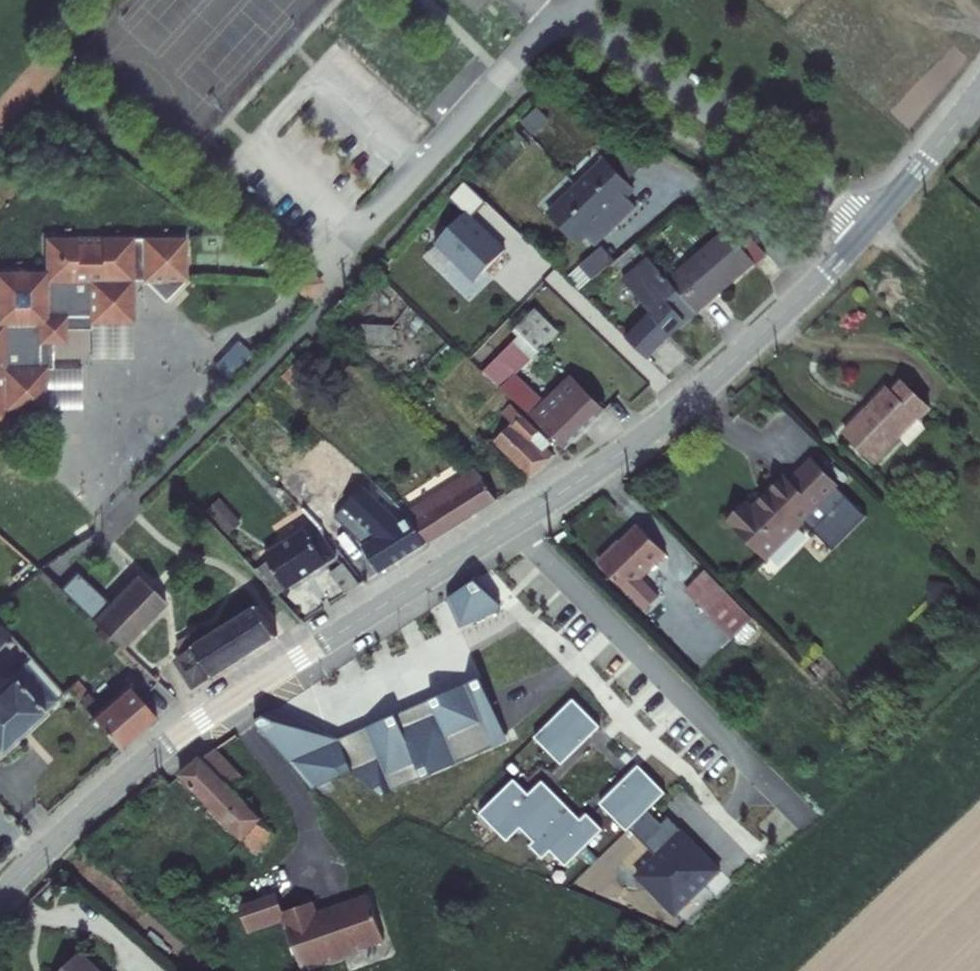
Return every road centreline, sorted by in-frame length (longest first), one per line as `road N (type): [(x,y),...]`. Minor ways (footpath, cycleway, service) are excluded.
road 1 (tertiary): [(512,524),(696,393),(806,293),(979,90)]
road 2 (tertiary): [(0,894),(164,746),(512,524)]
road 3 (residential): [(512,524),(806,816)]

